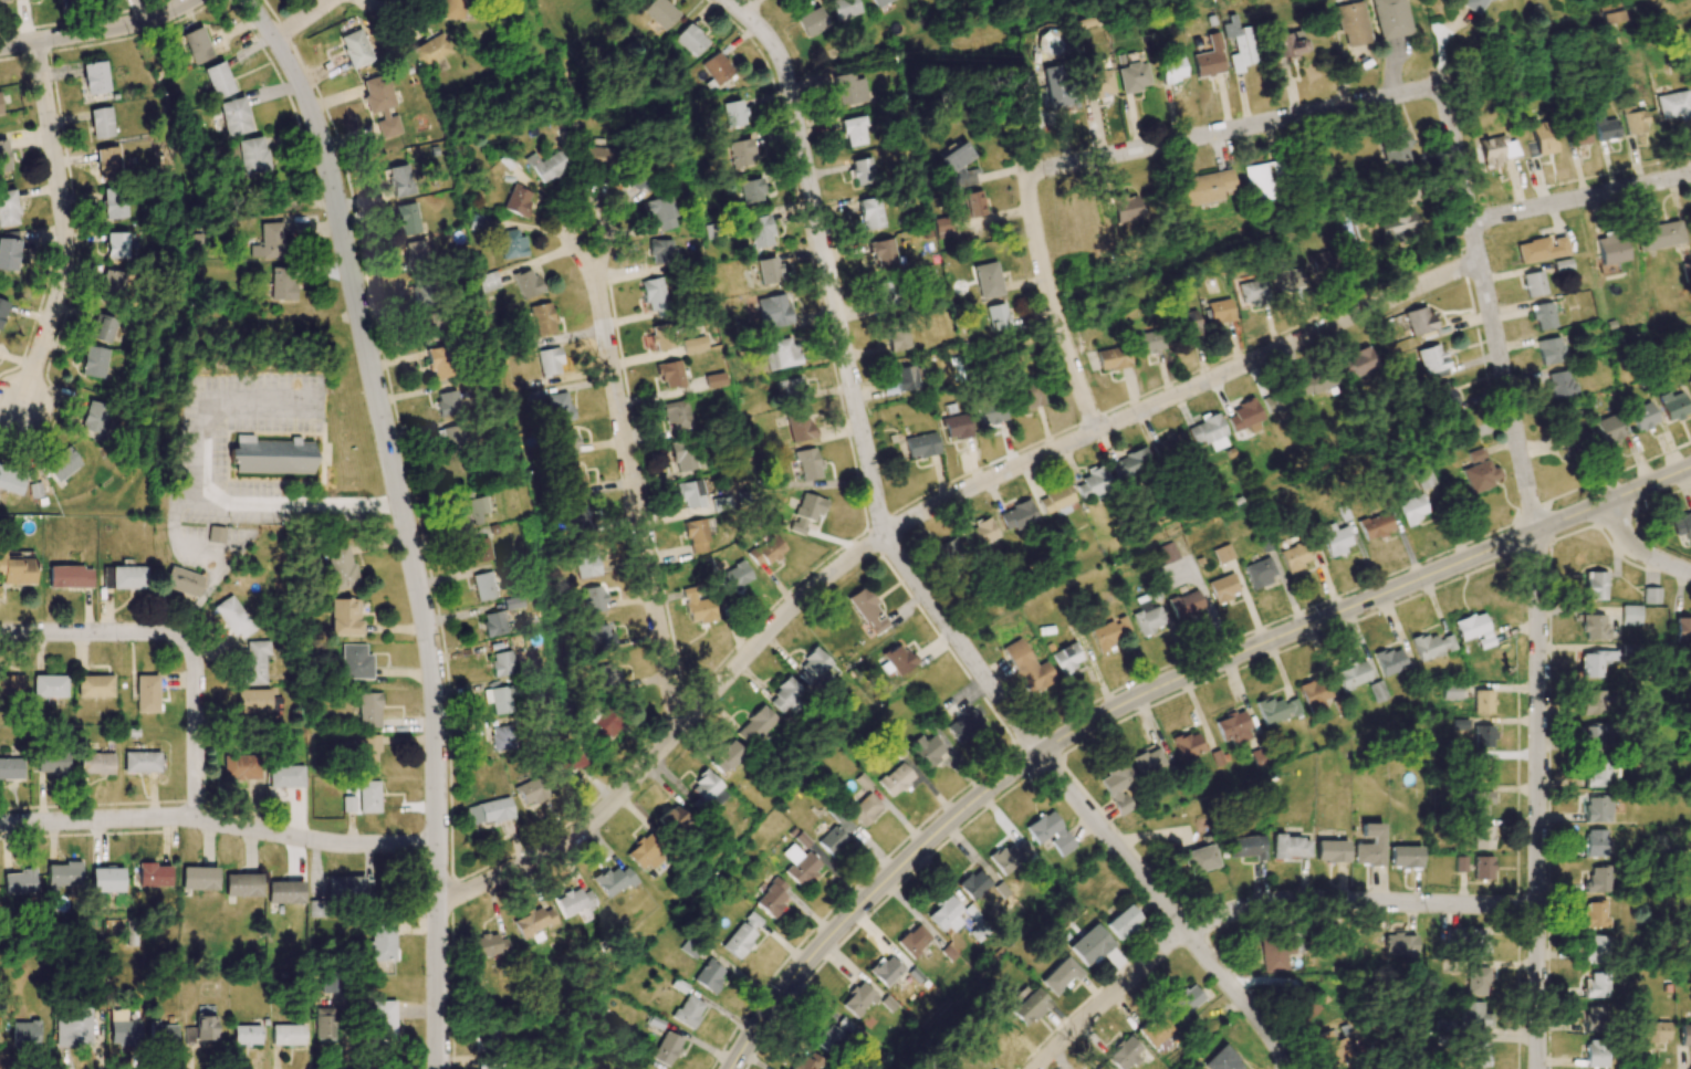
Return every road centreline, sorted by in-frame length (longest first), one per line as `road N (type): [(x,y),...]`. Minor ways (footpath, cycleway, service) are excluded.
road 1 (residential): [(1690,174),(1490,218),(1460,266),(916,515),(853,556),(766,633),(596,820),(541,857),(437,904)]
road 2 (residential): [(1287,1068),(1267,1030),(1040,753),(902,562),(876,496),(789,78),(774,46),(730,0)]
road 3 (secondary): [(1690,467),(1175,680),(1040,753),(849,914),(732,1068)]
road 4 (tertiary): [(439,1068),(431,654),(326,157),(305,97),(248,0)]
road 5 (residential): [(1538,1068),(1538,567),(1440,86)]
road 6 (residential): [(679,731),(587,242)]
road 7 (residential): [(437,845),(337,843),(173,817),(0,825)]
road 8 (residential): [(1440,86),(1026,172)]
road 9 (residential): [(23,410),(66,250),(36,41)]
road 10 (residential): [(1538,906),(1292,900),(1238,910),(1187,933)]
road 11 (residential): [(1096,431),(1052,303),(1026,172)]
road 12 (residential): [(1035,1068),(1187,933)]
road 13 (residential): [(191,0),(126,27),(0,47)]
road 14 (residential): [(188,646),(160,631),(0,632)]
road 15 (residential): [(198,820),(196,661),(188,646)]

